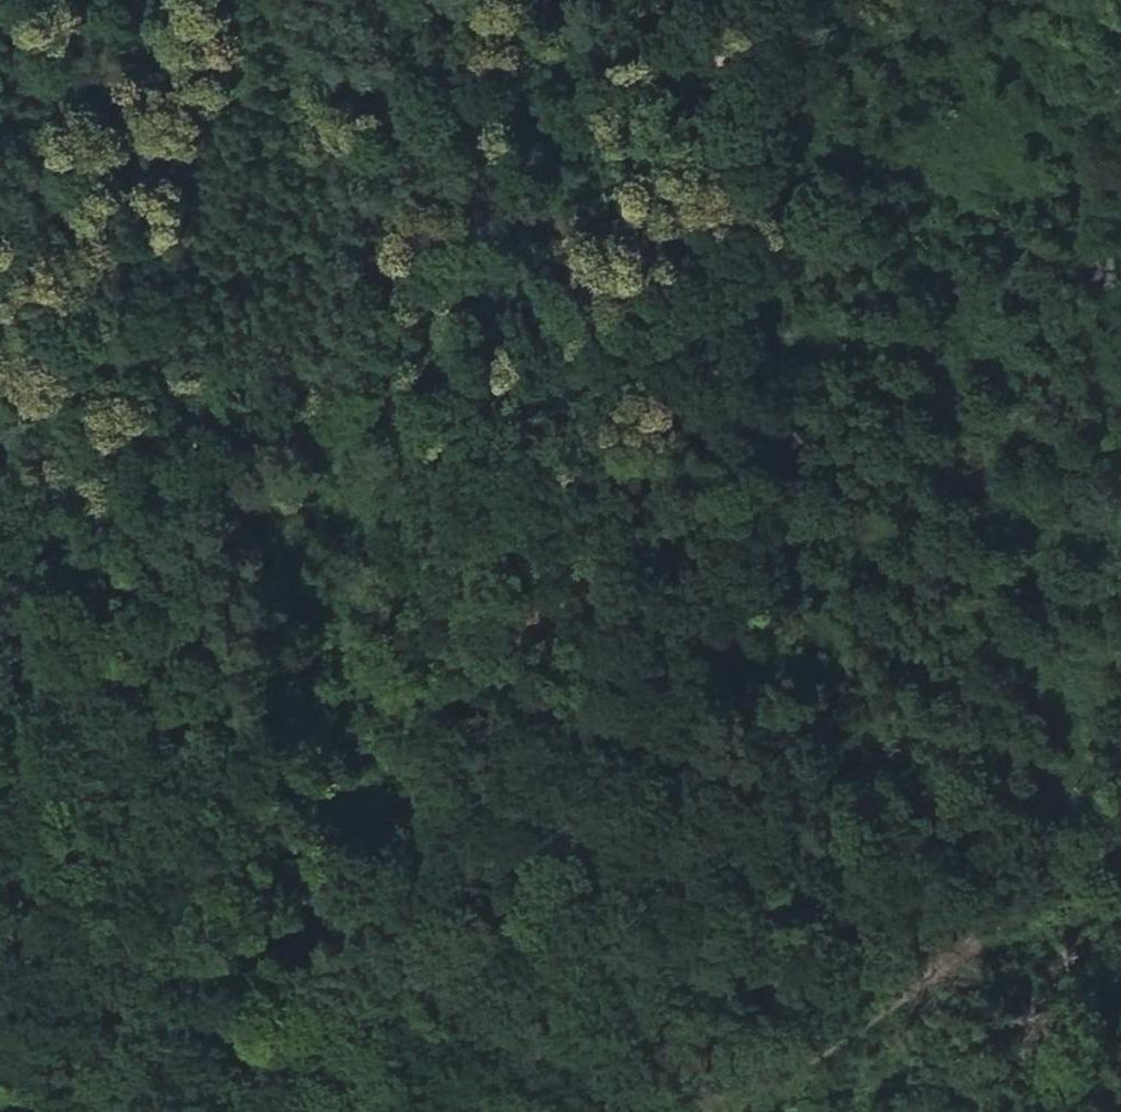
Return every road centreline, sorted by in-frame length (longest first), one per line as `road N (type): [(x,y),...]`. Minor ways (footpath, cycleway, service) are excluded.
road 1 (unclassified): [(1120,816),(732,1111)]

